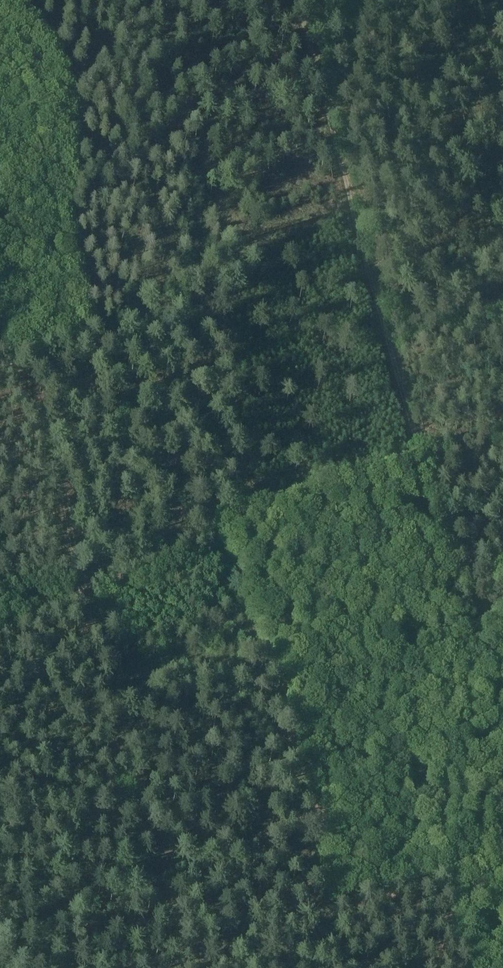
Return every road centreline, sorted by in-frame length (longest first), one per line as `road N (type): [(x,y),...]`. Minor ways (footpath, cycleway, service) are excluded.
road 1 (track): [(290,0),(427,468)]
road 2 (track): [(427,468),(252,514),(0,618)]
road 3 (track): [(427,468),(502,760)]

